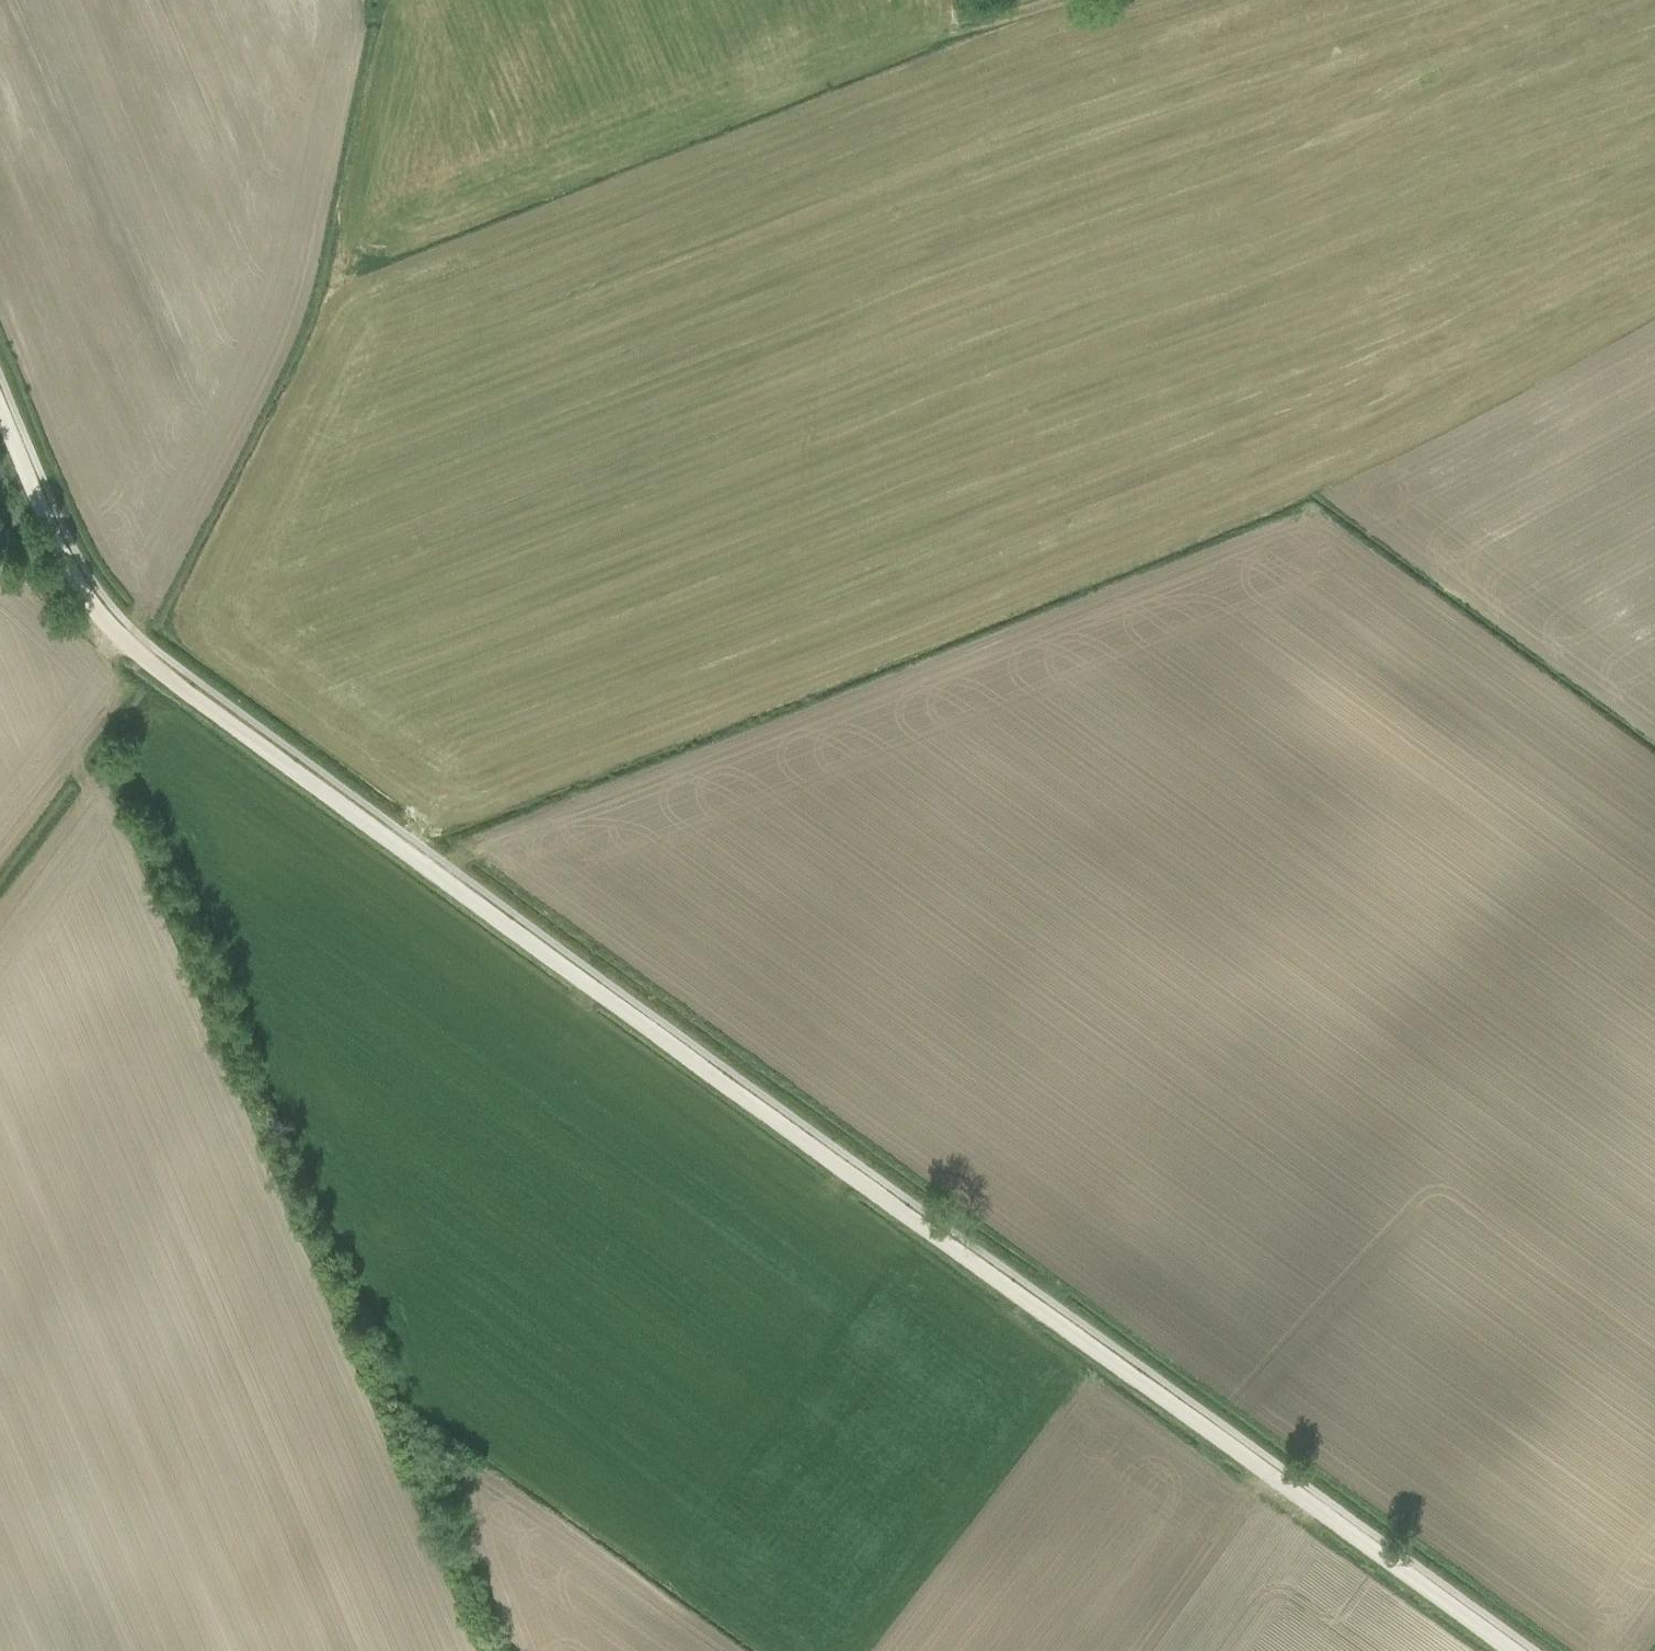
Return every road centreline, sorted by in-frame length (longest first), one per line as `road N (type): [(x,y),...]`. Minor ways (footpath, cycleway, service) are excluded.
road 1 (track): [(1512,1650),(179,687),(118,635),(70,573),(0,416)]

